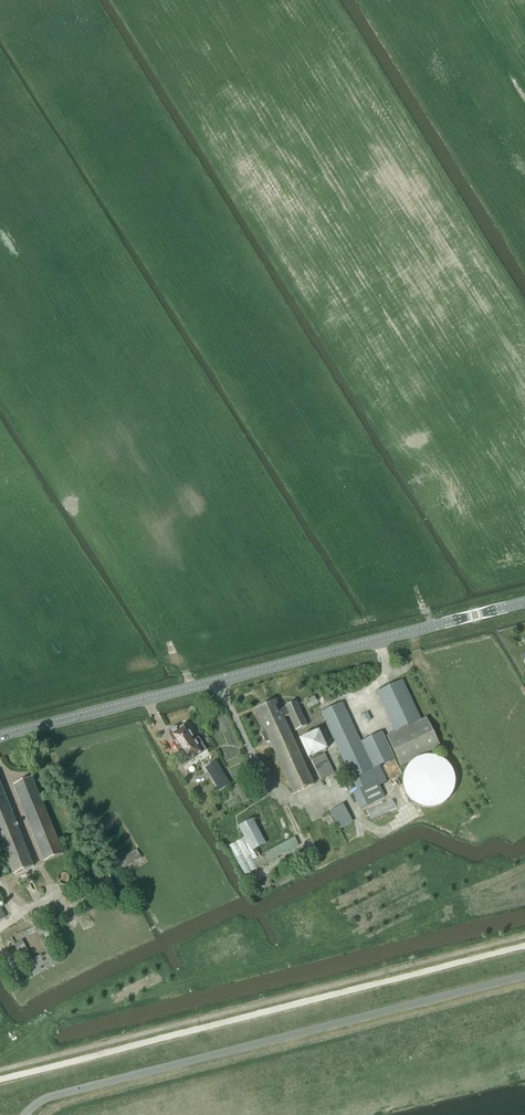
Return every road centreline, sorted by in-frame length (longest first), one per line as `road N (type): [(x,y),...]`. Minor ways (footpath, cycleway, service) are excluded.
road 1 (tertiary): [(0,736),(524,602)]
road 2 (track): [(0,1070),(524,938)]

